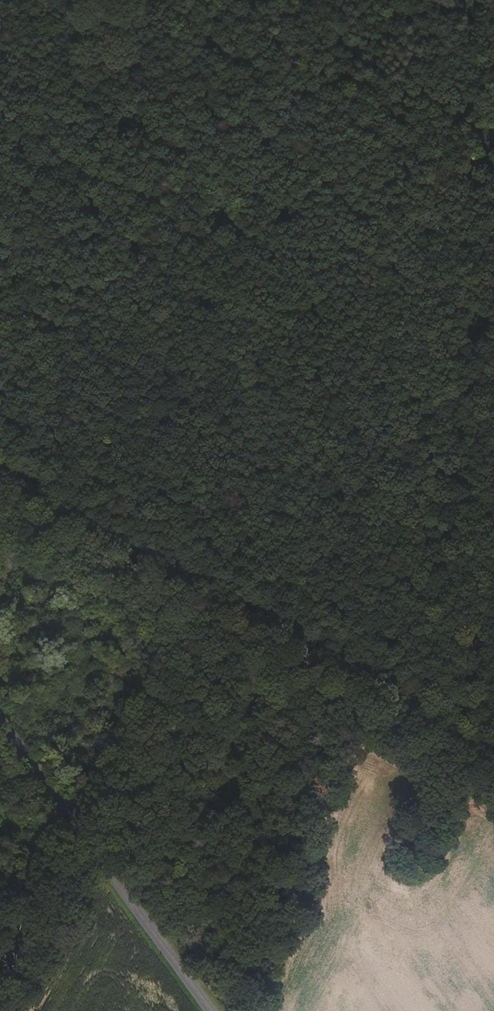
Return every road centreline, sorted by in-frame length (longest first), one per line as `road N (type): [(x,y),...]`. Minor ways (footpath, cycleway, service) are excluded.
road 1 (unclassified): [(0,723),(209,1010)]

